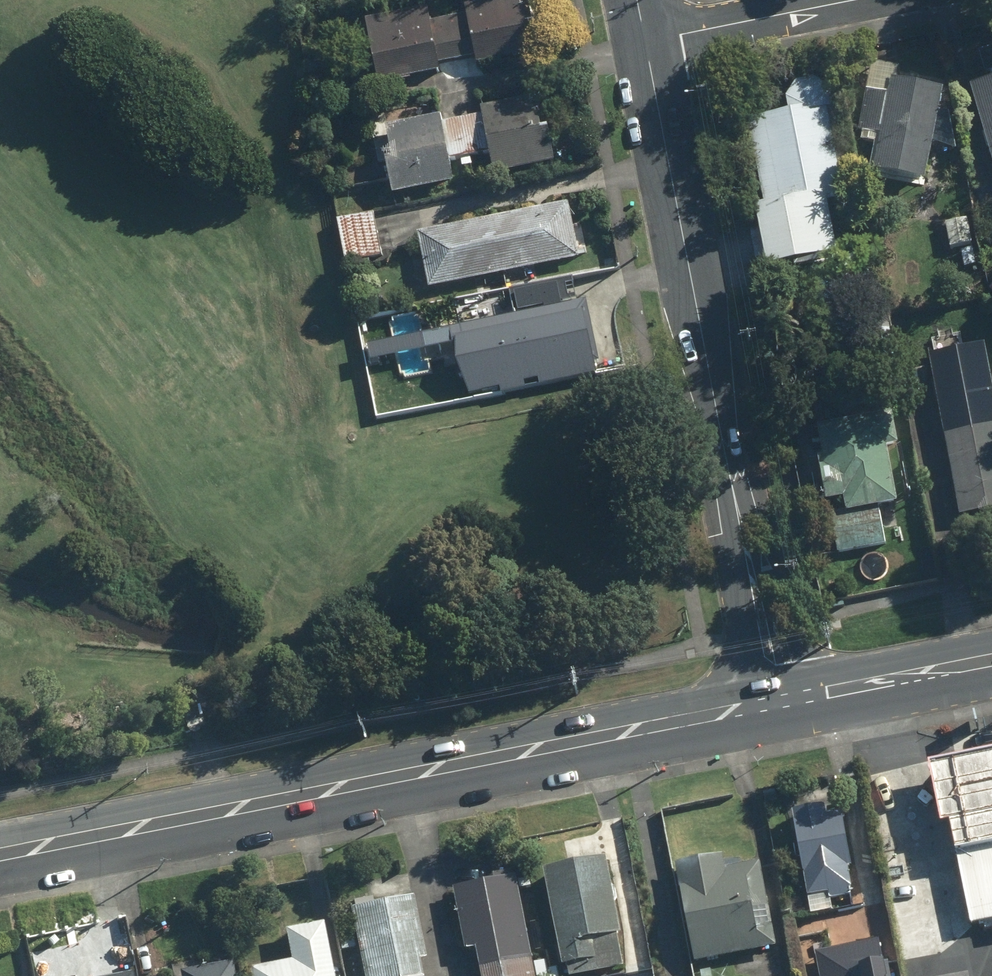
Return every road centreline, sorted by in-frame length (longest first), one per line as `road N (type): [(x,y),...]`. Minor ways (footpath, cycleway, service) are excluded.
road 1 (secondary): [(782,705),(0,854)]
road 2 (tertiary): [(645,43),(782,705)]
road 3 (residential): [(645,43),(861,0)]
road 4 (secondary): [(991,664),(782,705)]

